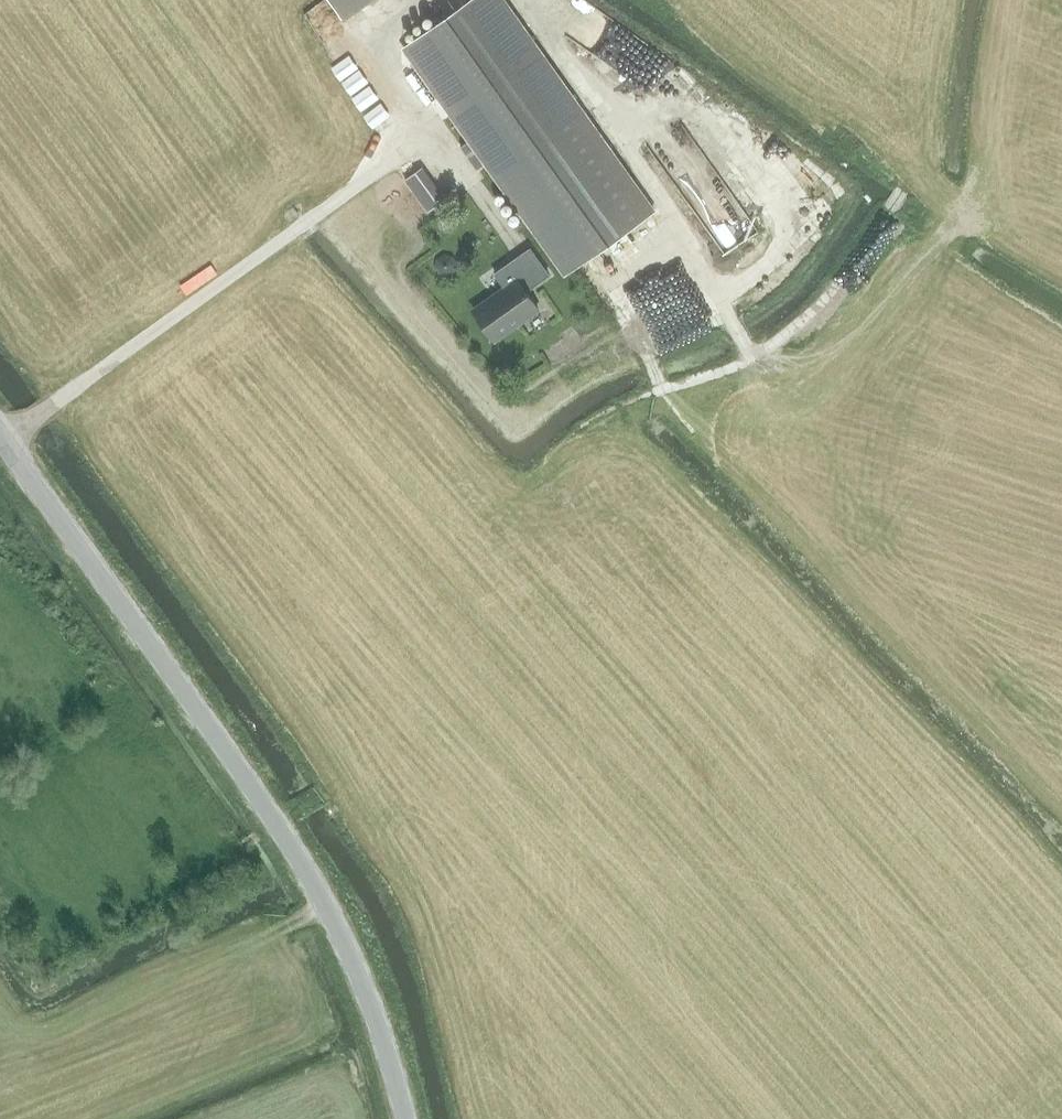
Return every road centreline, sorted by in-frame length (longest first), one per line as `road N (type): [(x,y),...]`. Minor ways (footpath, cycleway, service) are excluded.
road 1 (tertiary): [(406,1118),(365,991),(317,889),(0,436)]

